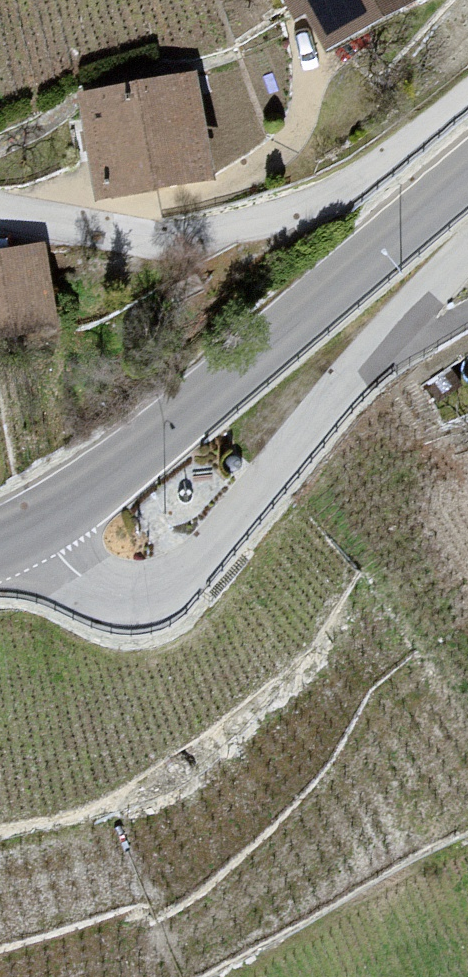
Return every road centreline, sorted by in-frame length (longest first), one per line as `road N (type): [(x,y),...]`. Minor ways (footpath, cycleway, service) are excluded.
road 1 (residential): [(467,270),(402,332),(178,590),(117,613),(0,557)]
road 2 (tertiary): [(0,556),(128,480),(467,183)]
road 3 (residential): [(467,94),(270,244),(74,241),(0,227)]

